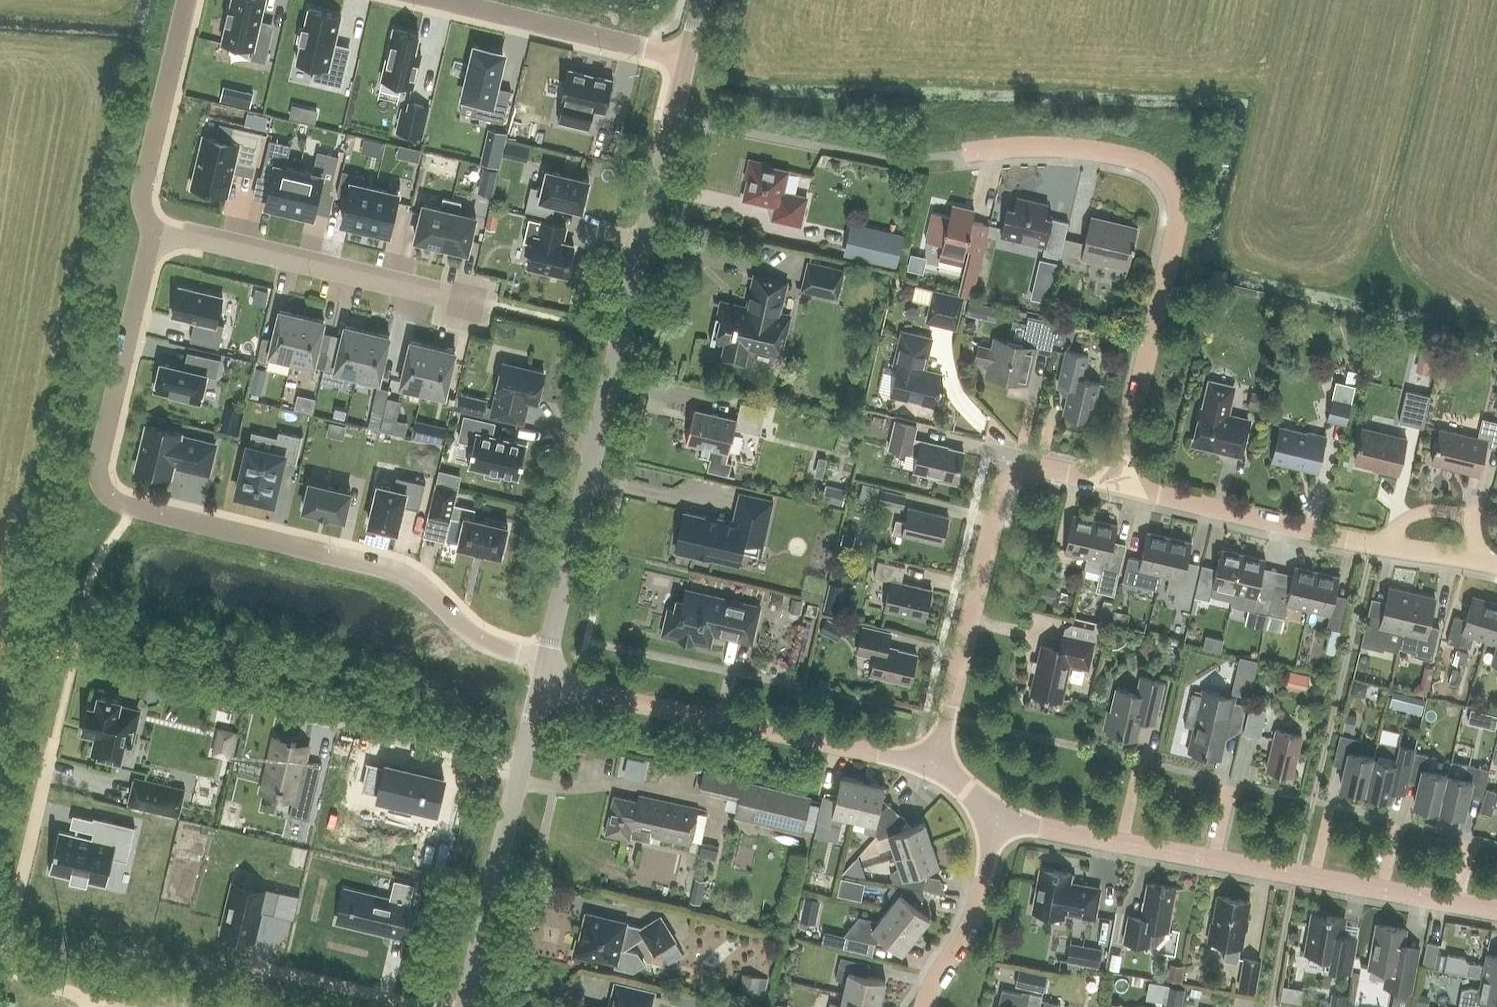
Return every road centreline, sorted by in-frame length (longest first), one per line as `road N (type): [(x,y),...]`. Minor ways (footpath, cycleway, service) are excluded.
road 1 (residential): [(547,666),(480,640),(421,585),(389,569),(138,509),(110,494),(100,461),(149,231)]
road 2 (tertiary): [(547,666),(687,60)]
road 3 (residential): [(1120,486),(1176,232),(1174,194),(1147,164),(1107,153),(965,153)]
road 4 (residential): [(939,766),(1005,488),(1037,469),(1120,486)]
road 5 (unclassified): [(939,766),(544,685)]
road 6 (residential): [(149,231),(488,304)]
road 7 (residential): [(1297,874),(1373,545)]
road 8 (tertiary): [(465,1006),(544,685)]
road 9 (unclassified): [(1297,874),(997,820)]
road 10 (residential): [(1120,486),(1373,545)]
road 11 (residential): [(439,0),(687,60)]
road 12 (residential): [(149,231),(144,202),(189,0)]
road 13 (unclassified): [(1496,910),(1297,874)]
road 14 (residential): [(926,1006),(974,918),(997,820)]
road 15 (residential): [(1479,560),(1472,531),(1448,512),(1404,522),(1387,548)]
road 16 (residential): [(1272,1006),(1297,874)]

